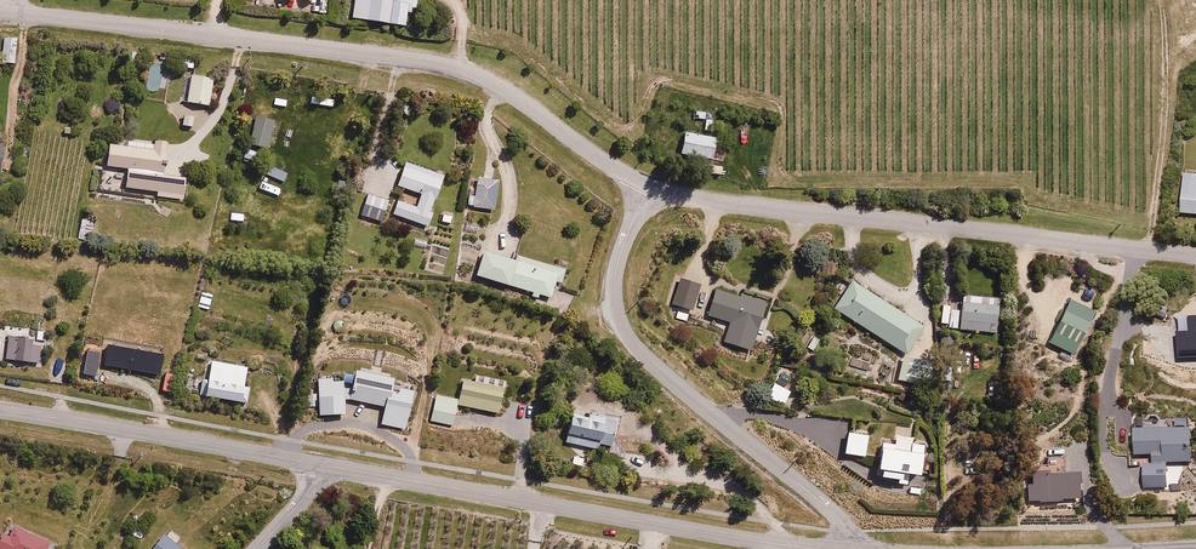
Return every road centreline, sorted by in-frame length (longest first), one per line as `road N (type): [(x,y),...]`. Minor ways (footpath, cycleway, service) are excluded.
road 1 (residential): [(650,185),(517,97),(459,69),(12,12)]
road 2 (residential): [(1195,254),(741,206),(650,185)]
road 3 (residential): [(819,548),(319,464)]
road 4 (residential): [(850,548),(837,517),(655,367),(624,331),(615,276),(650,185)]
road 5 (residential): [(319,464),(0,410)]

